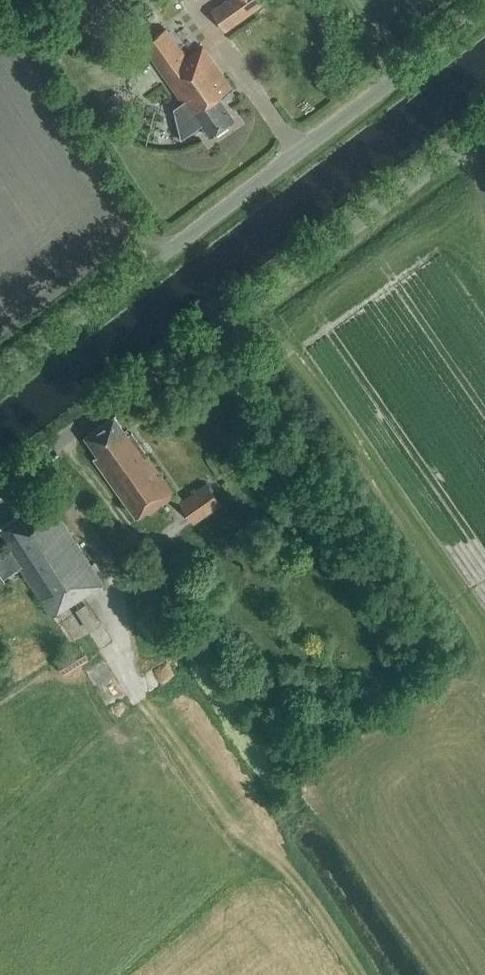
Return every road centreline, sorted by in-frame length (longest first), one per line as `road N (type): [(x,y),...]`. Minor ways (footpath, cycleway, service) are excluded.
road 1 (unclassified): [(0,378),(484,12)]
road 2 (unclassified): [(0,488),(484,129)]

